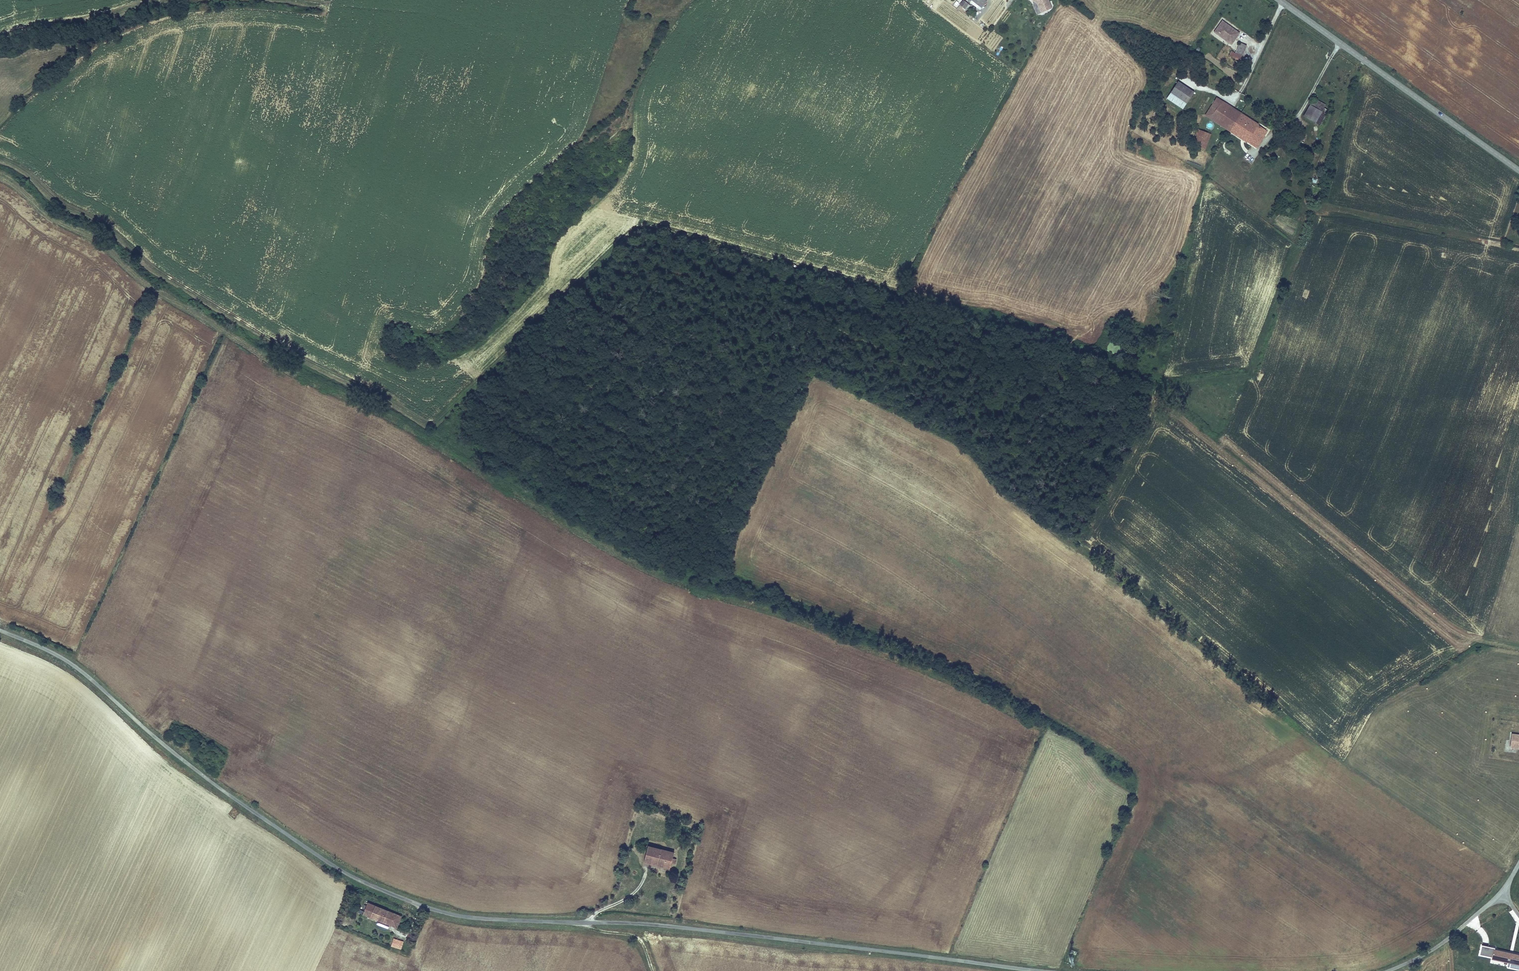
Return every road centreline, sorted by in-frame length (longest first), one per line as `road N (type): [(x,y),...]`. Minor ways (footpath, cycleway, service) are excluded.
road 1 (unclassified): [(1044,970),(673,926),(478,918),(422,905),(315,855),(175,753),(70,660),(0,629)]
road 2 (tertiary): [(1518,168),(1280,0)]
road 3 (unclassified): [(1502,892),(1446,940),(1388,970)]

